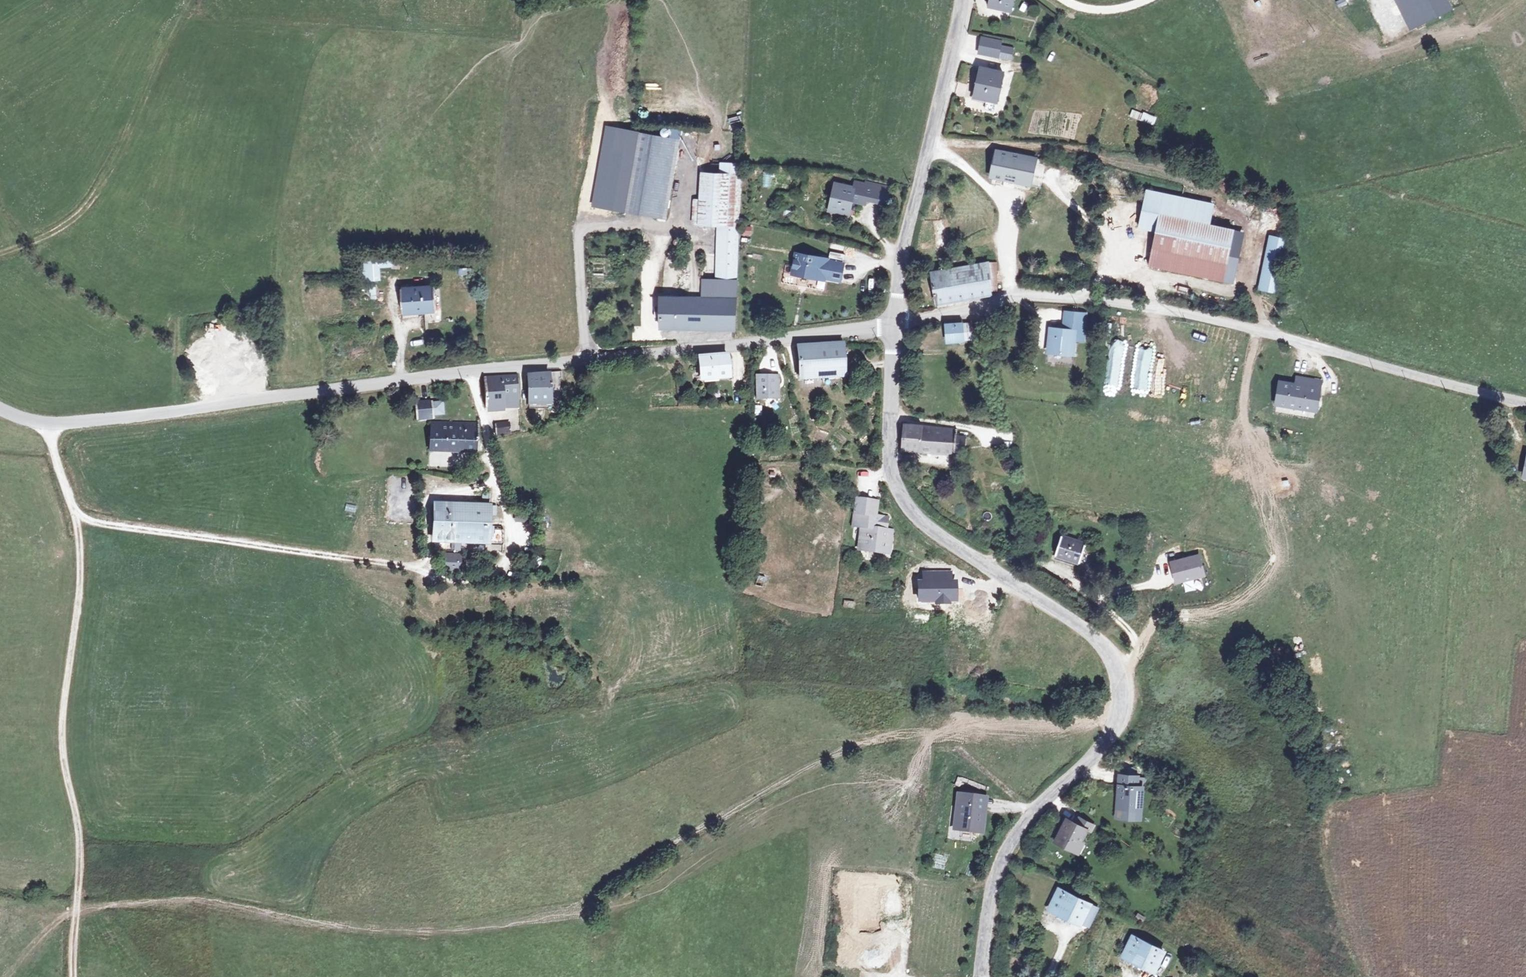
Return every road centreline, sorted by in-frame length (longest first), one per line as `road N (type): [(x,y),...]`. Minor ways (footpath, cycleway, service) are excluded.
road 1 (unclassified): [(0,408),(45,423),(103,421),(897,323)]
road 2 (tertiary): [(897,323),(897,491),(932,531),(1098,643),(1123,697),(1104,738),(1007,841),(981,976)]
road 3 (track): [(45,423),(75,512),(99,522),(487,584),(509,559),(469,371)]
road 4 (unclassified): [(1525,404),(1126,303),(1012,297),(897,323)]
road 5 (tertiary): [(963,0),(898,275),(897,323)]
road 6 (track): [(75,512),(81,567),(65,761)]
road 7 (track): [(78,879),(80,827),(65,761)]

